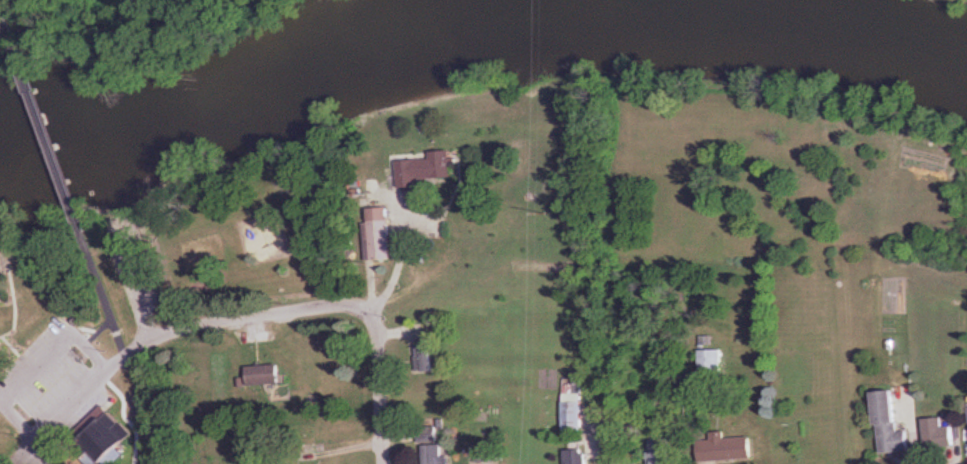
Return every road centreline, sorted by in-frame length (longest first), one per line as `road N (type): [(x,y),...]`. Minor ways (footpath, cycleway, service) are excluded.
road 1 (residential): [(14,463),(109,365),(176,331),(338,303),(362,312)]
road 2 (residential): [(362,312),(376,345),(383,463)]

